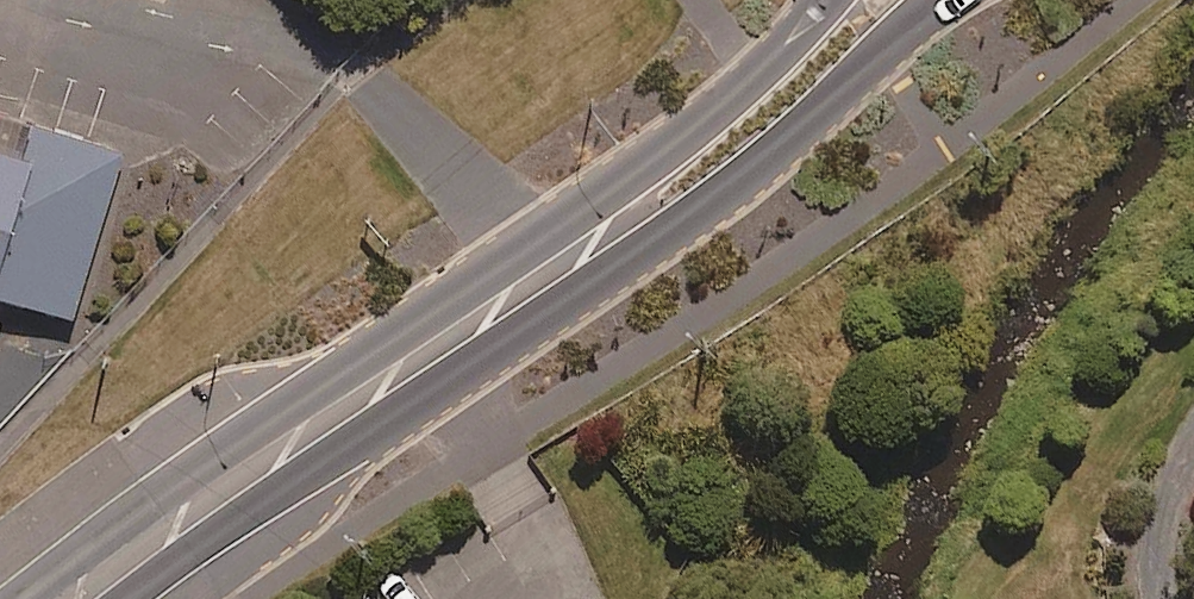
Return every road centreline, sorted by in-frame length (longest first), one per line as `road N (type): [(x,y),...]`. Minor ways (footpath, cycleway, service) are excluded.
road 1 (secondary): [(940,0),(701,204),(130,598)]
road 2 (secondary): [(24,598),(187,476),(655,159),(730,101),(825,0)]

